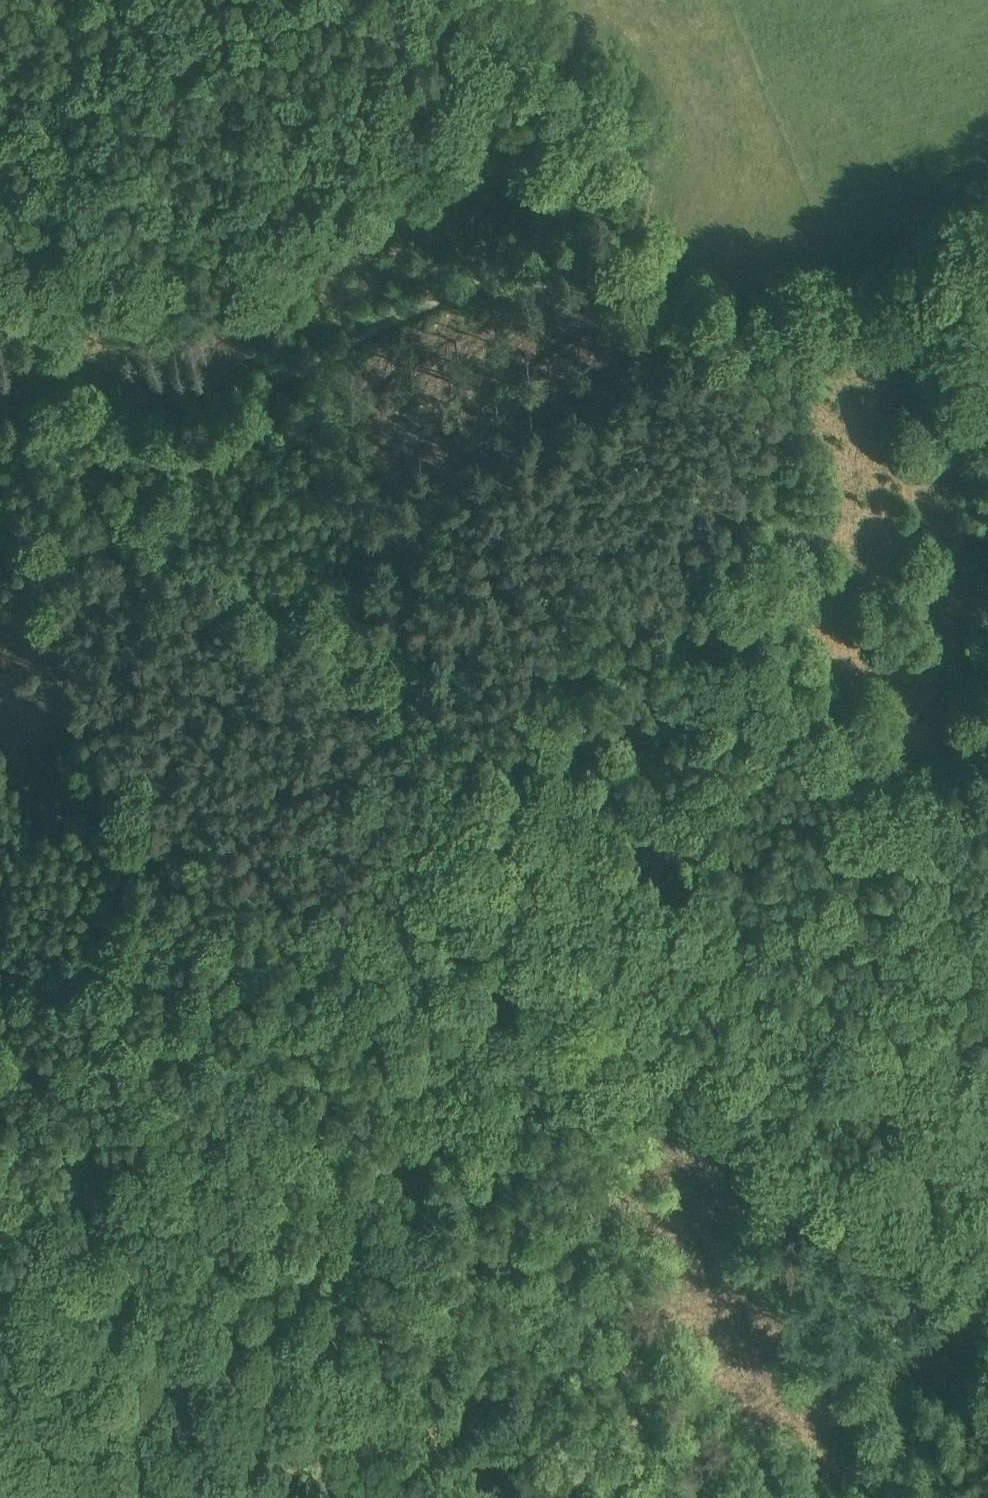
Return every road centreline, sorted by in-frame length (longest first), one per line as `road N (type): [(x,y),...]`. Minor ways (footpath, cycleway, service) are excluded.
road 1 (track): [(614,162),(491,271),(269,384),(203,399),(0,417)]
road 2 (track): [(614,162),(549,97),(476,0)]

